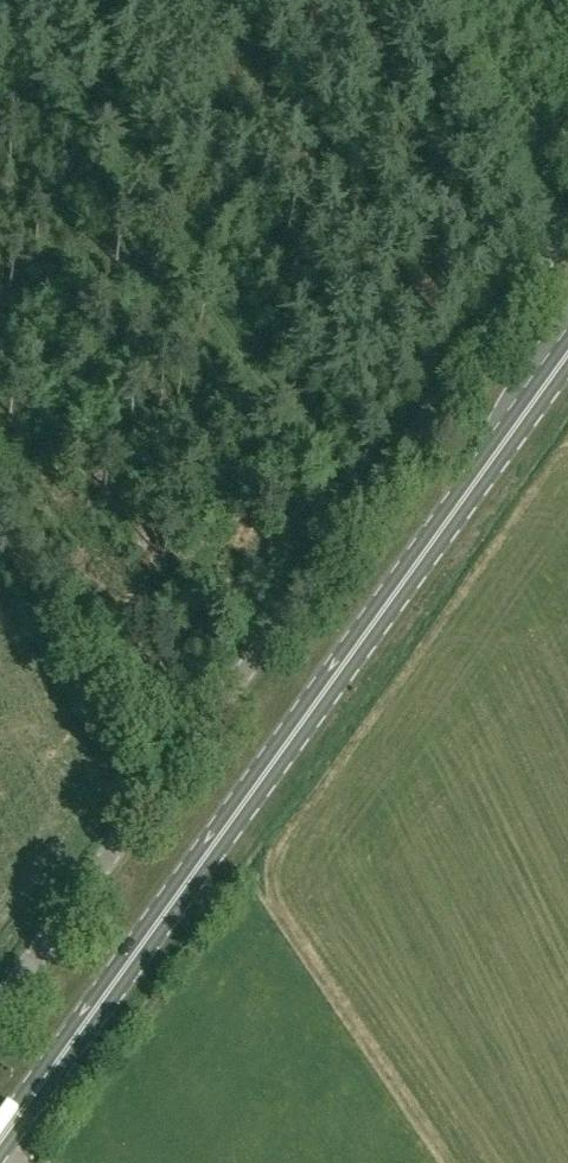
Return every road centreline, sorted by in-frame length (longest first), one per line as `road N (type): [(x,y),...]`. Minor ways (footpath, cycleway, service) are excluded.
road 1 (primary): [(0,1144),(567,356)]
road 2 (unclassified): [(0,1005),(567,224)]
road 3 (track): [(0,93),(89,122),(326,467),(368,499)]
road 4 (track): [(107,0),(115,101),(89,122),(7,0)]

